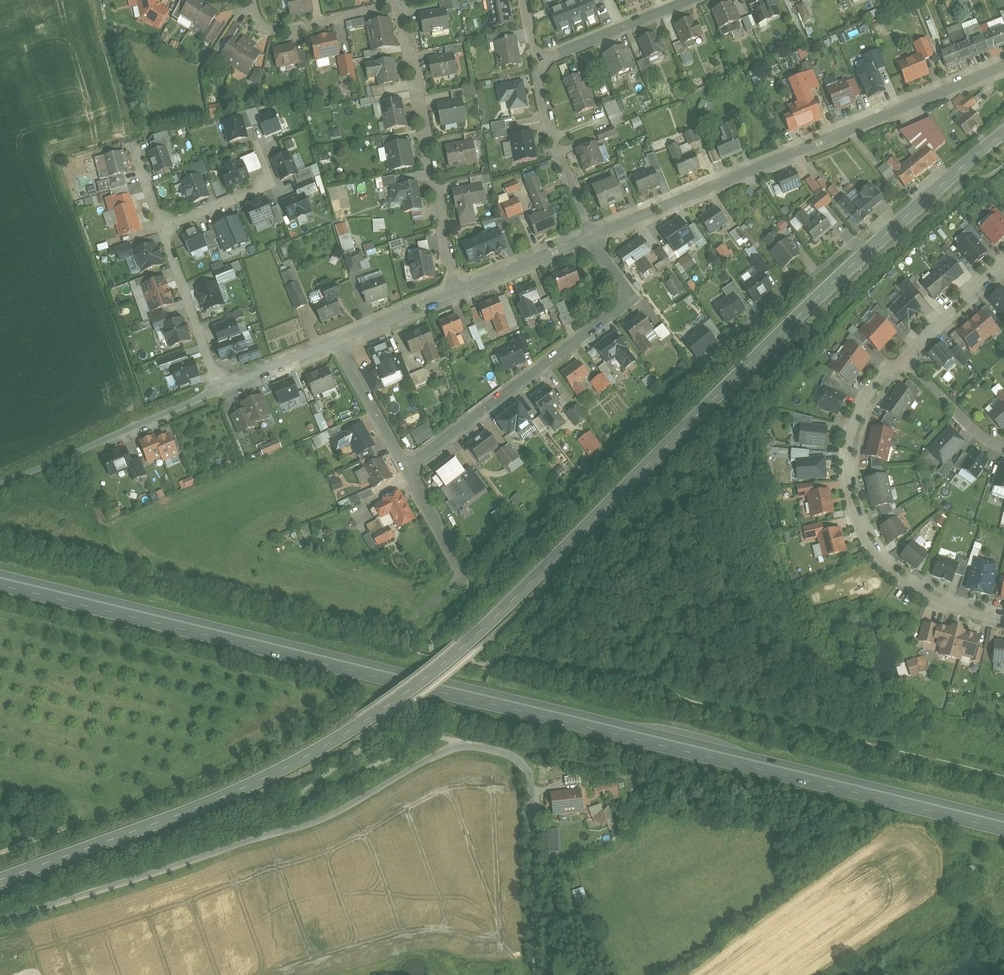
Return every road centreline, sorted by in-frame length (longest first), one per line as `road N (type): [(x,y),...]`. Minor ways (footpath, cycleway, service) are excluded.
road 1 (tertiary): [(0,881),(217,803),(322,752),(406,696),(511,607),(819,298),(1003,136)]
road 2 (trunk): [(1003,822),(0,580)]
road 3 (unclassified): [(539,974),(533,774),(509,755),(466,747),(328,820),(0,924)]
road 4 (residential): [(1003,65),(593,235)]
road 5 (residential): [(1003,621),(960,612),(908,588),(856,522),(850,444),(861,410),(902,358)]
road 6 (residential): [(593,235),(630,302),(408,467)]
road 7 (residential): [(400,5),(458,294)]
road 8 (residential): [(593,235),(558,151),(537,62)]
road 9 (residential): [(253,0),(261,25),(275,33),(400,5)]
road 10 (residential): [(165,231),(220,391)]
road 11 (residential): [(690,0),(537,62)]
road 12 (residential): [(220,391),(84,453)]
road 13 (residential): [(593,235),(458,294)]
road 14 (residential): [(408,467),(339,345)]
road 15 (residential): [(902,358),(1003,268)]
road 16 (residential): [(902,358),(998,446)]
road 17 (residential): [(458,294),(339,345)]
road 18 (residential): [(339,345),(220,391)]
road 19 (residential): [(466,575),(408,467)]

